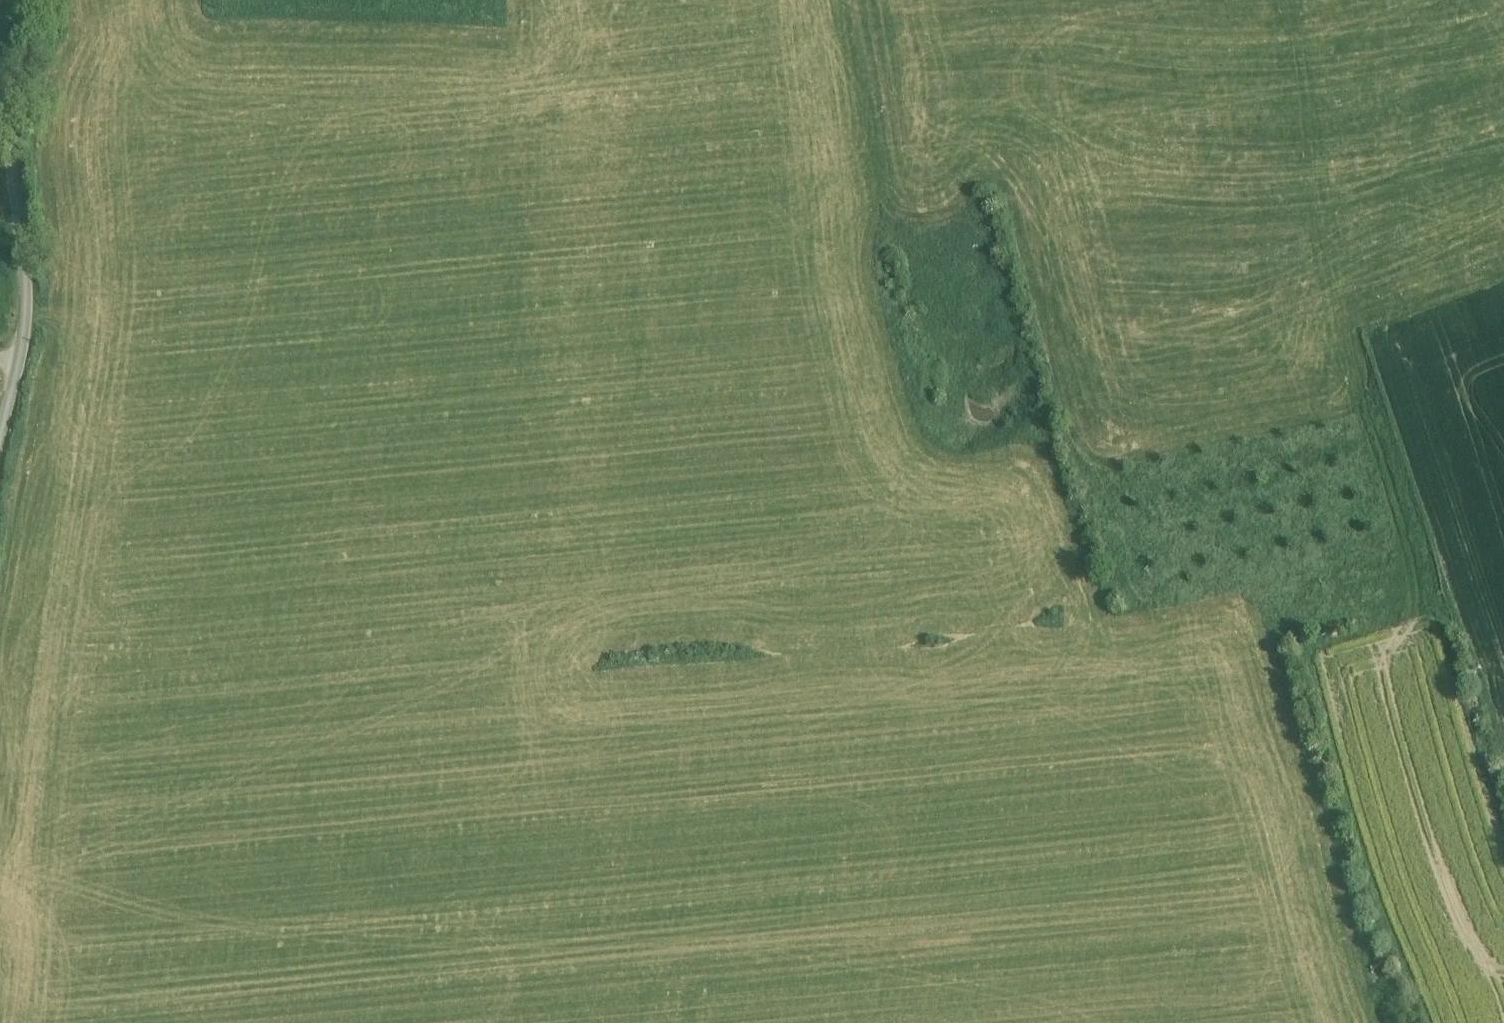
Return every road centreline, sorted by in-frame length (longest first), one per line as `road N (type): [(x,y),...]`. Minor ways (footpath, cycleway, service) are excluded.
road 1 (unclassified): [(0,446),(30,303),(9,137),(22,0)]

